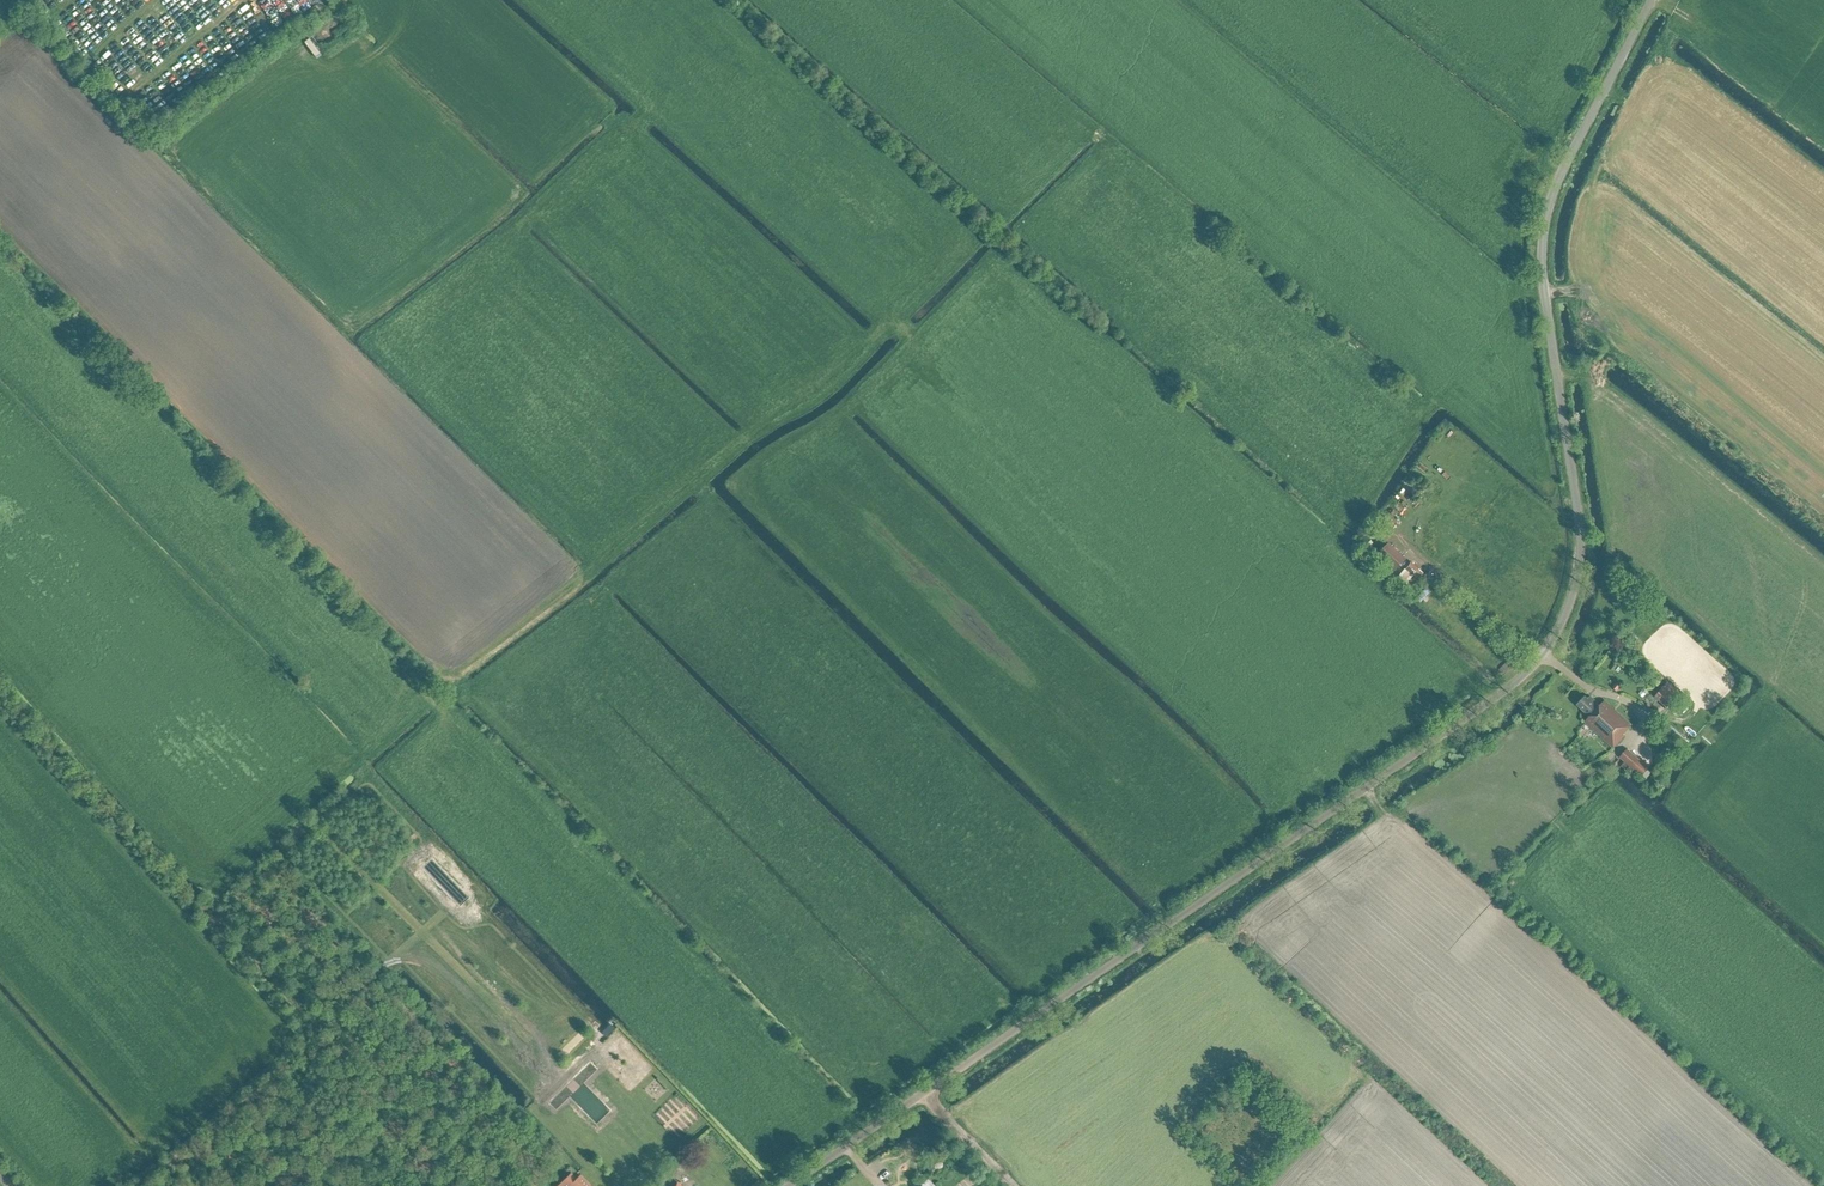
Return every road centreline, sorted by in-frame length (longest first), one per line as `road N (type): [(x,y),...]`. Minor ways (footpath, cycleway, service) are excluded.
road 1 (unclassified): [(783,1185),(1518,679),(1543,652),(1569,599),(1579,529),(1541,244),(1567,155),(1646,0)]
road 2 (track): [(1543,652),(1584,684),(1636,705),(1636,745)]
road 3 (track): [(926,1088),(1015,1185)]

